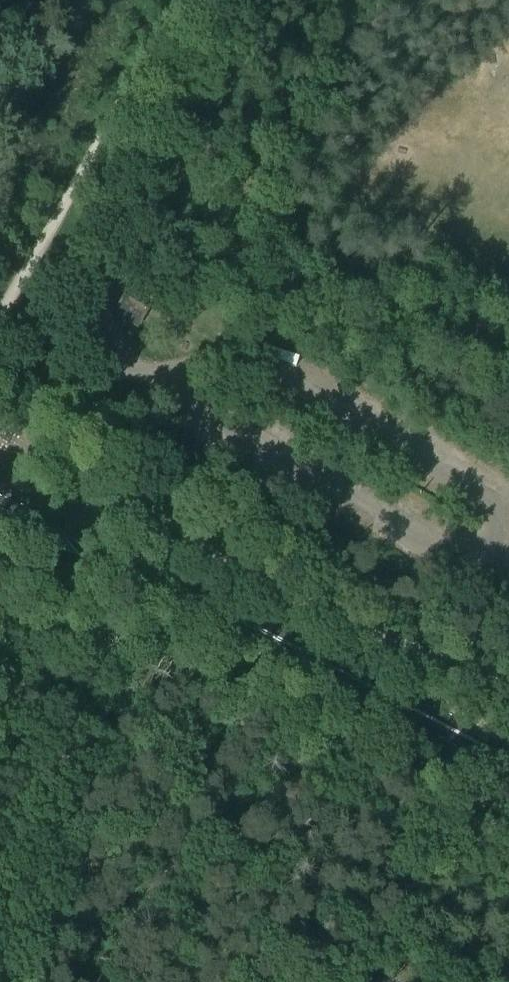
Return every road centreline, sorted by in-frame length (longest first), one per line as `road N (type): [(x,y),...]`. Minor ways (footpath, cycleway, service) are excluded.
road 1 (primary): [(508,751),(0,498)]
road 2 (track): [(186,0),(0,314)]
road 3 (unclassified): [(0,450),(118,254)]

